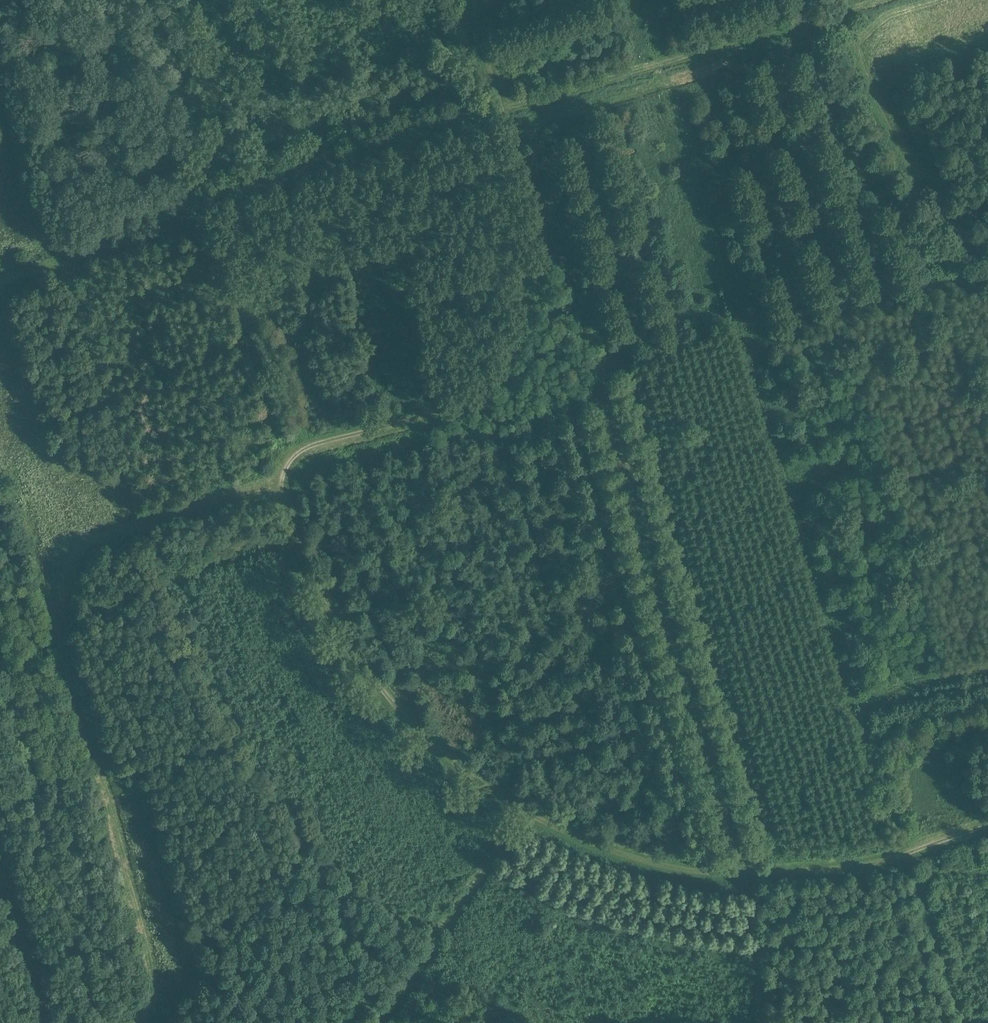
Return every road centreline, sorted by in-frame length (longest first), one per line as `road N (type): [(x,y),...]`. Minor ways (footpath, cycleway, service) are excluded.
road 1 (track): [(987,828),(883,866),(773,875),(674,871),(558,837),(476,779),(406,710),(321,589),(275,486),(286,461),(491,393),(526,312),(534,233),(465,0)]

